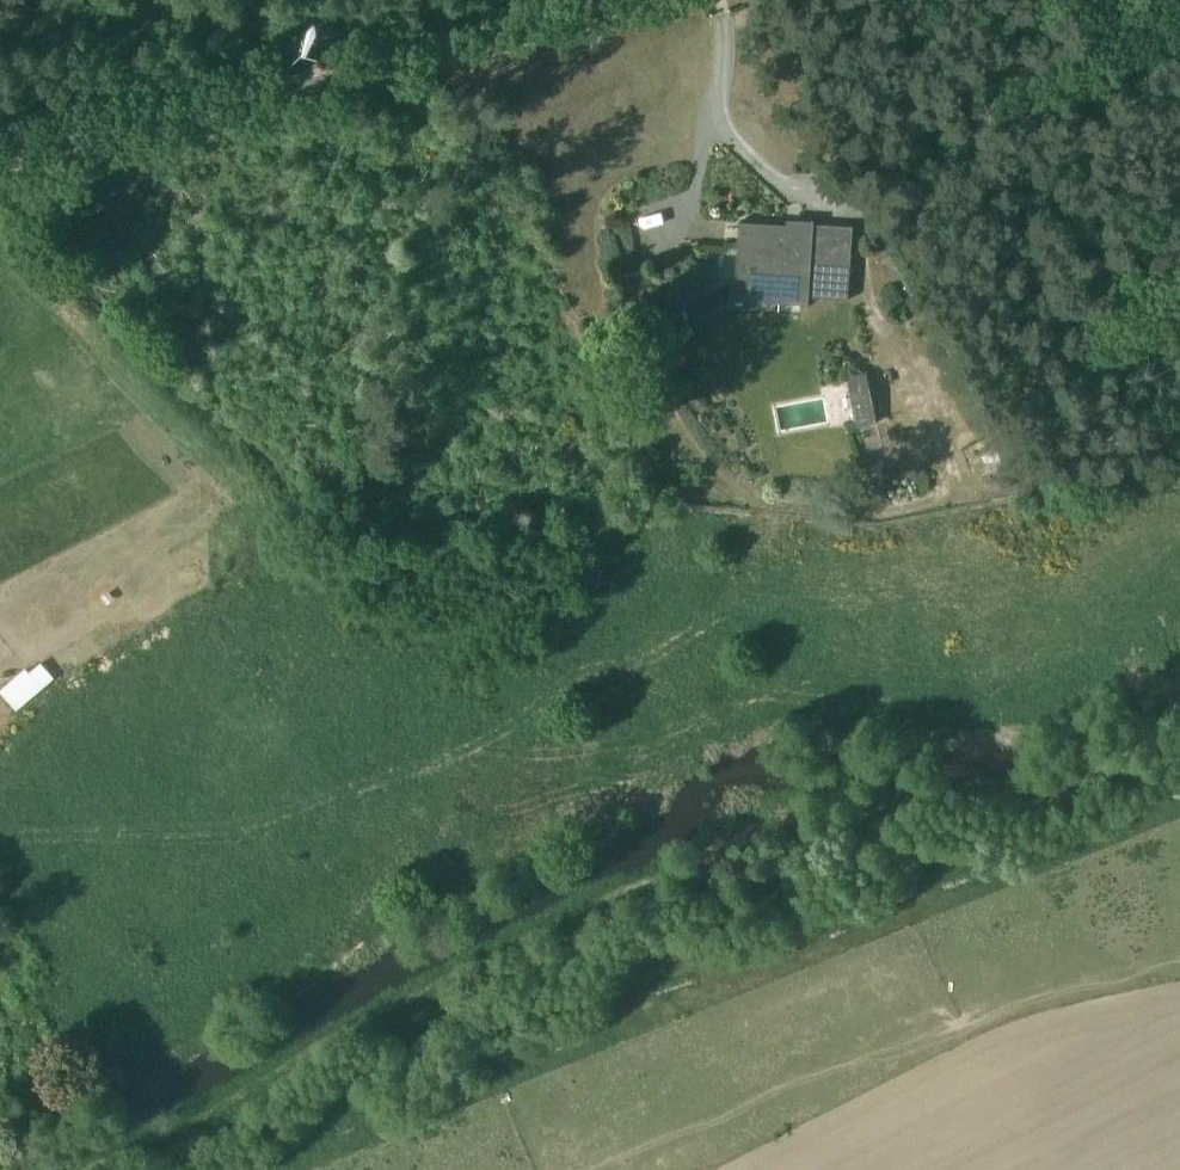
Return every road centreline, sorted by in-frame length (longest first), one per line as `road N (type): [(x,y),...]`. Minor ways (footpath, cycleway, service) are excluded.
road 1 (unclassified): [(0,166),(615,0)]

